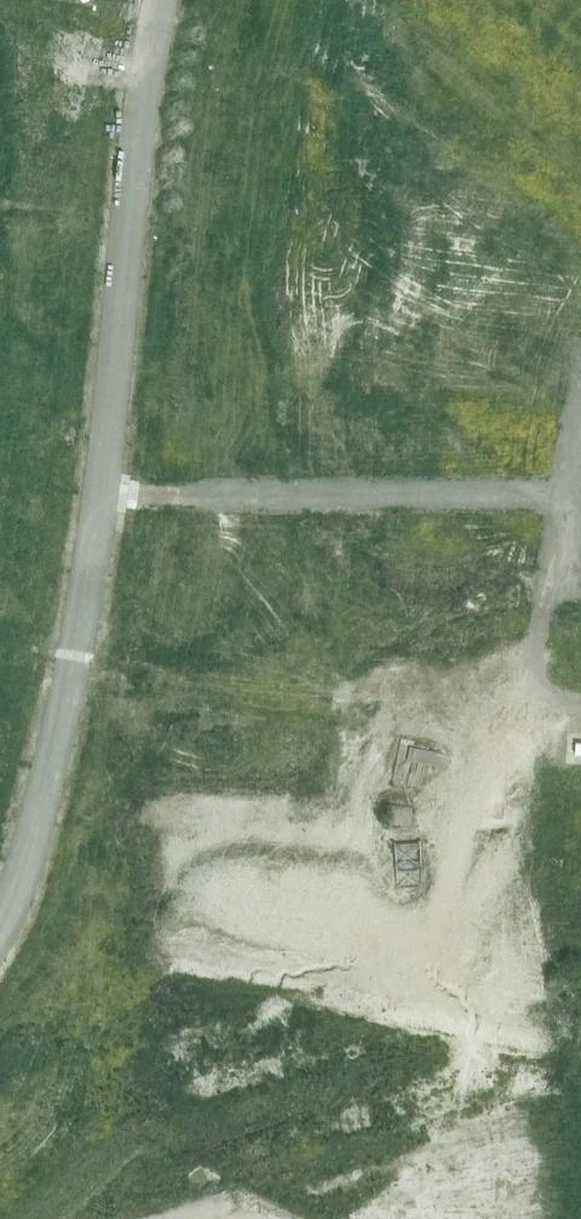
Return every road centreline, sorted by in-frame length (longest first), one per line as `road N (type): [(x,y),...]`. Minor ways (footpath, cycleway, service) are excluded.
road 1 (unclassified): [(162,0),(138,127),(77,646),(32,840),(0,927)]

